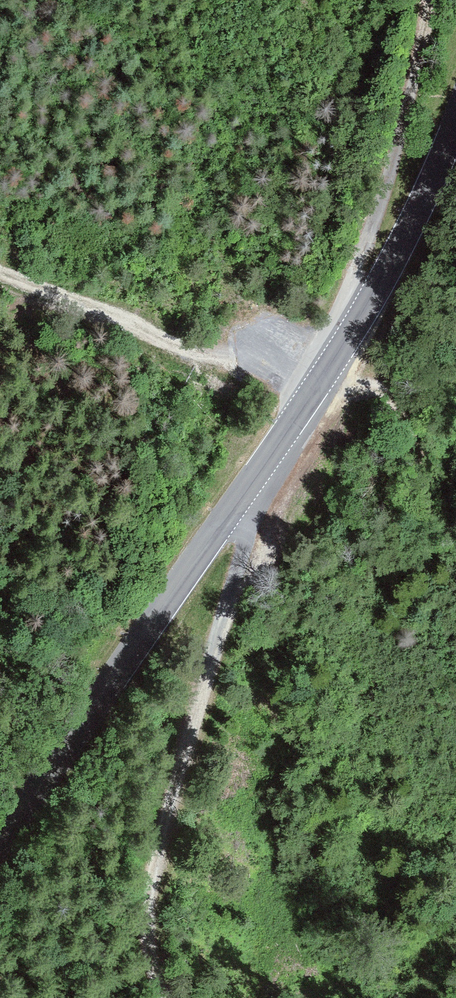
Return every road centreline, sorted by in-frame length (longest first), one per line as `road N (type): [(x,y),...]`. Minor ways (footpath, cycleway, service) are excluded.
road 1 (tertiary): [(455,126),(399,250),(314,390),(0,852)]
road 2 (track): [(252,483),(241,560),(148,891),(147,930),(166,997)]
road 3 (track): [(314,390),(256,362),(170,343),(0,272)]
road 4 (track): [(360,314),(356,283),(407,120),(430,0)]
road 5 (track): [(323,376),(389,393),(455,528)]

